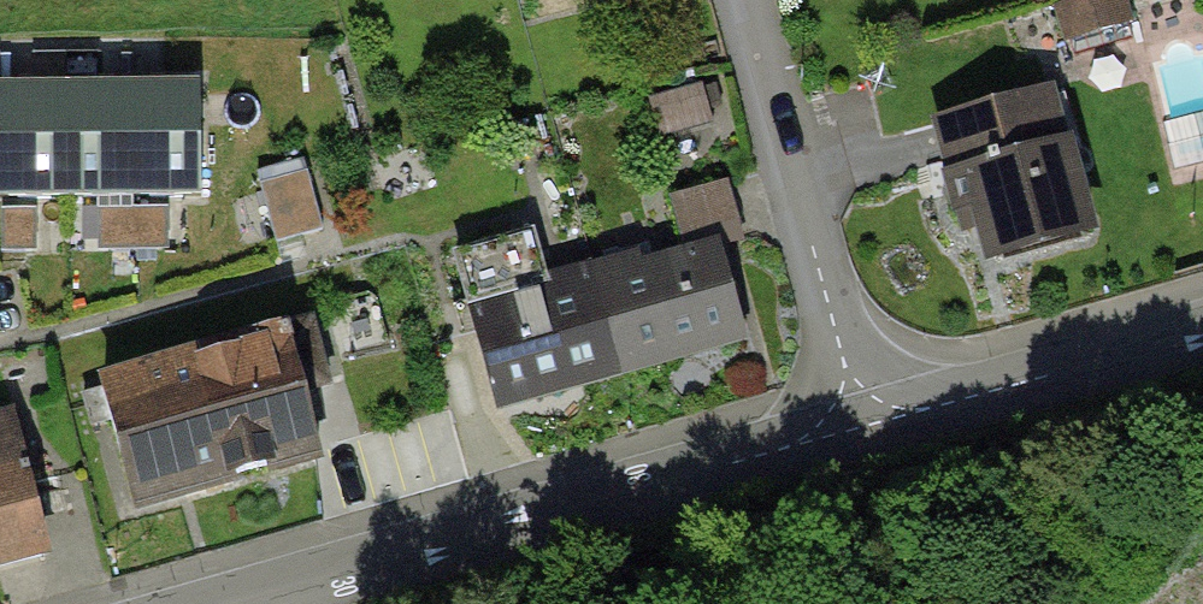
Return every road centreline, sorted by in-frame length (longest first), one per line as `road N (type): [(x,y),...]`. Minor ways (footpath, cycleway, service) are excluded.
road 1 (residential): [(224,603),(792,445),(855,409)]
road 2 (residential): [(747,0),(855,409)]
road 3 (residential): [(855,409),(926,409),(1202,326)]

